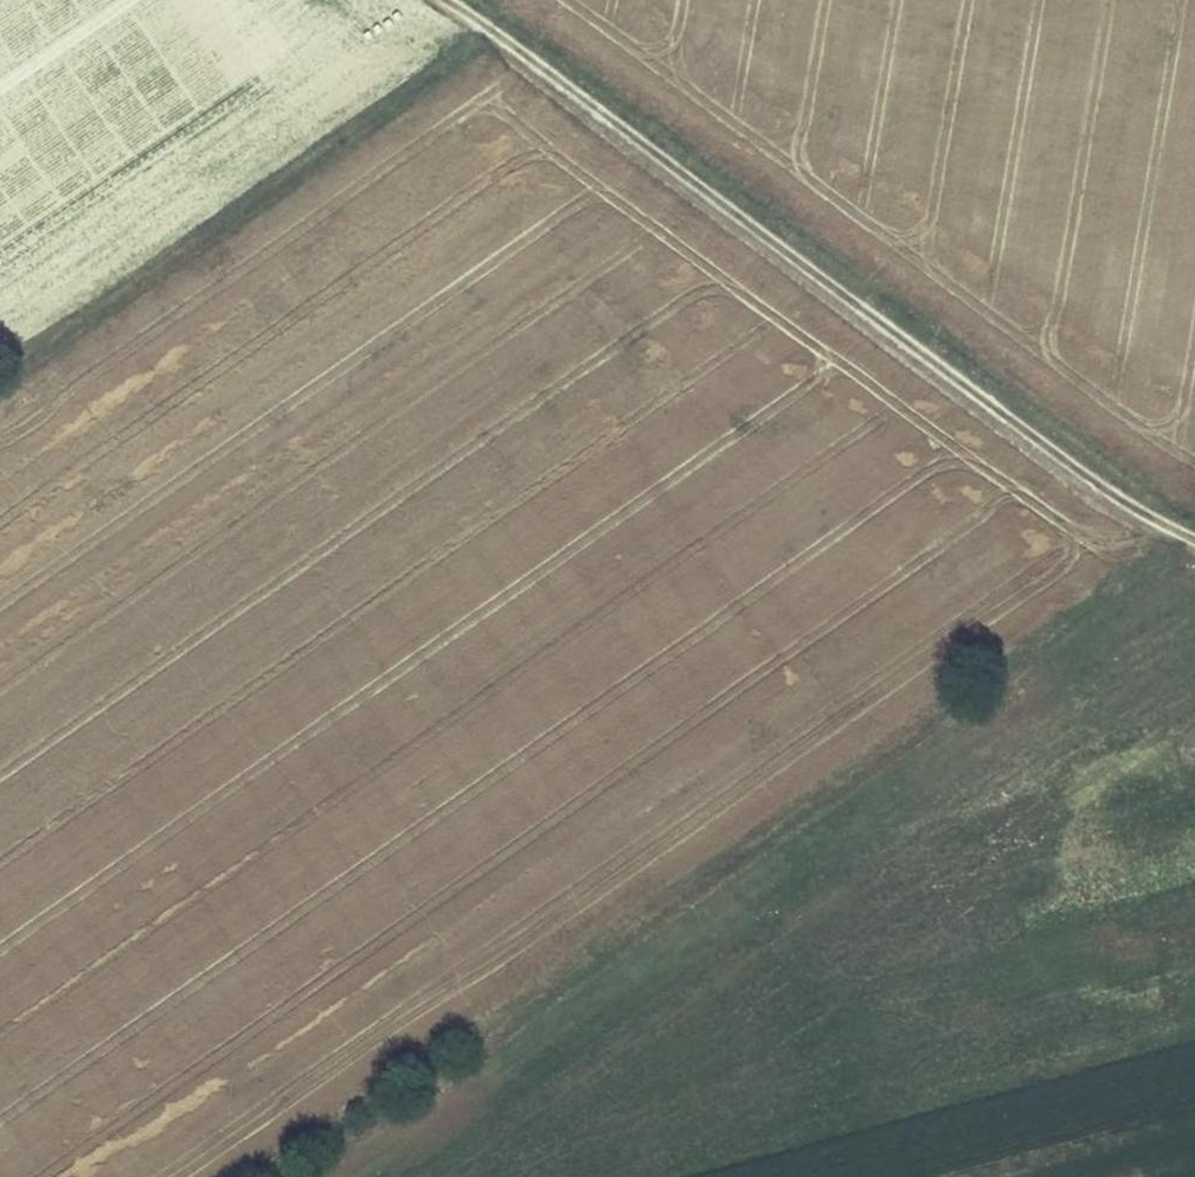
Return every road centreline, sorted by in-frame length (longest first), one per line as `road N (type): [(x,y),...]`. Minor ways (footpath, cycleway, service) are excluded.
road 1 (track): [(1194,544),(1133,508),(435,0)]

